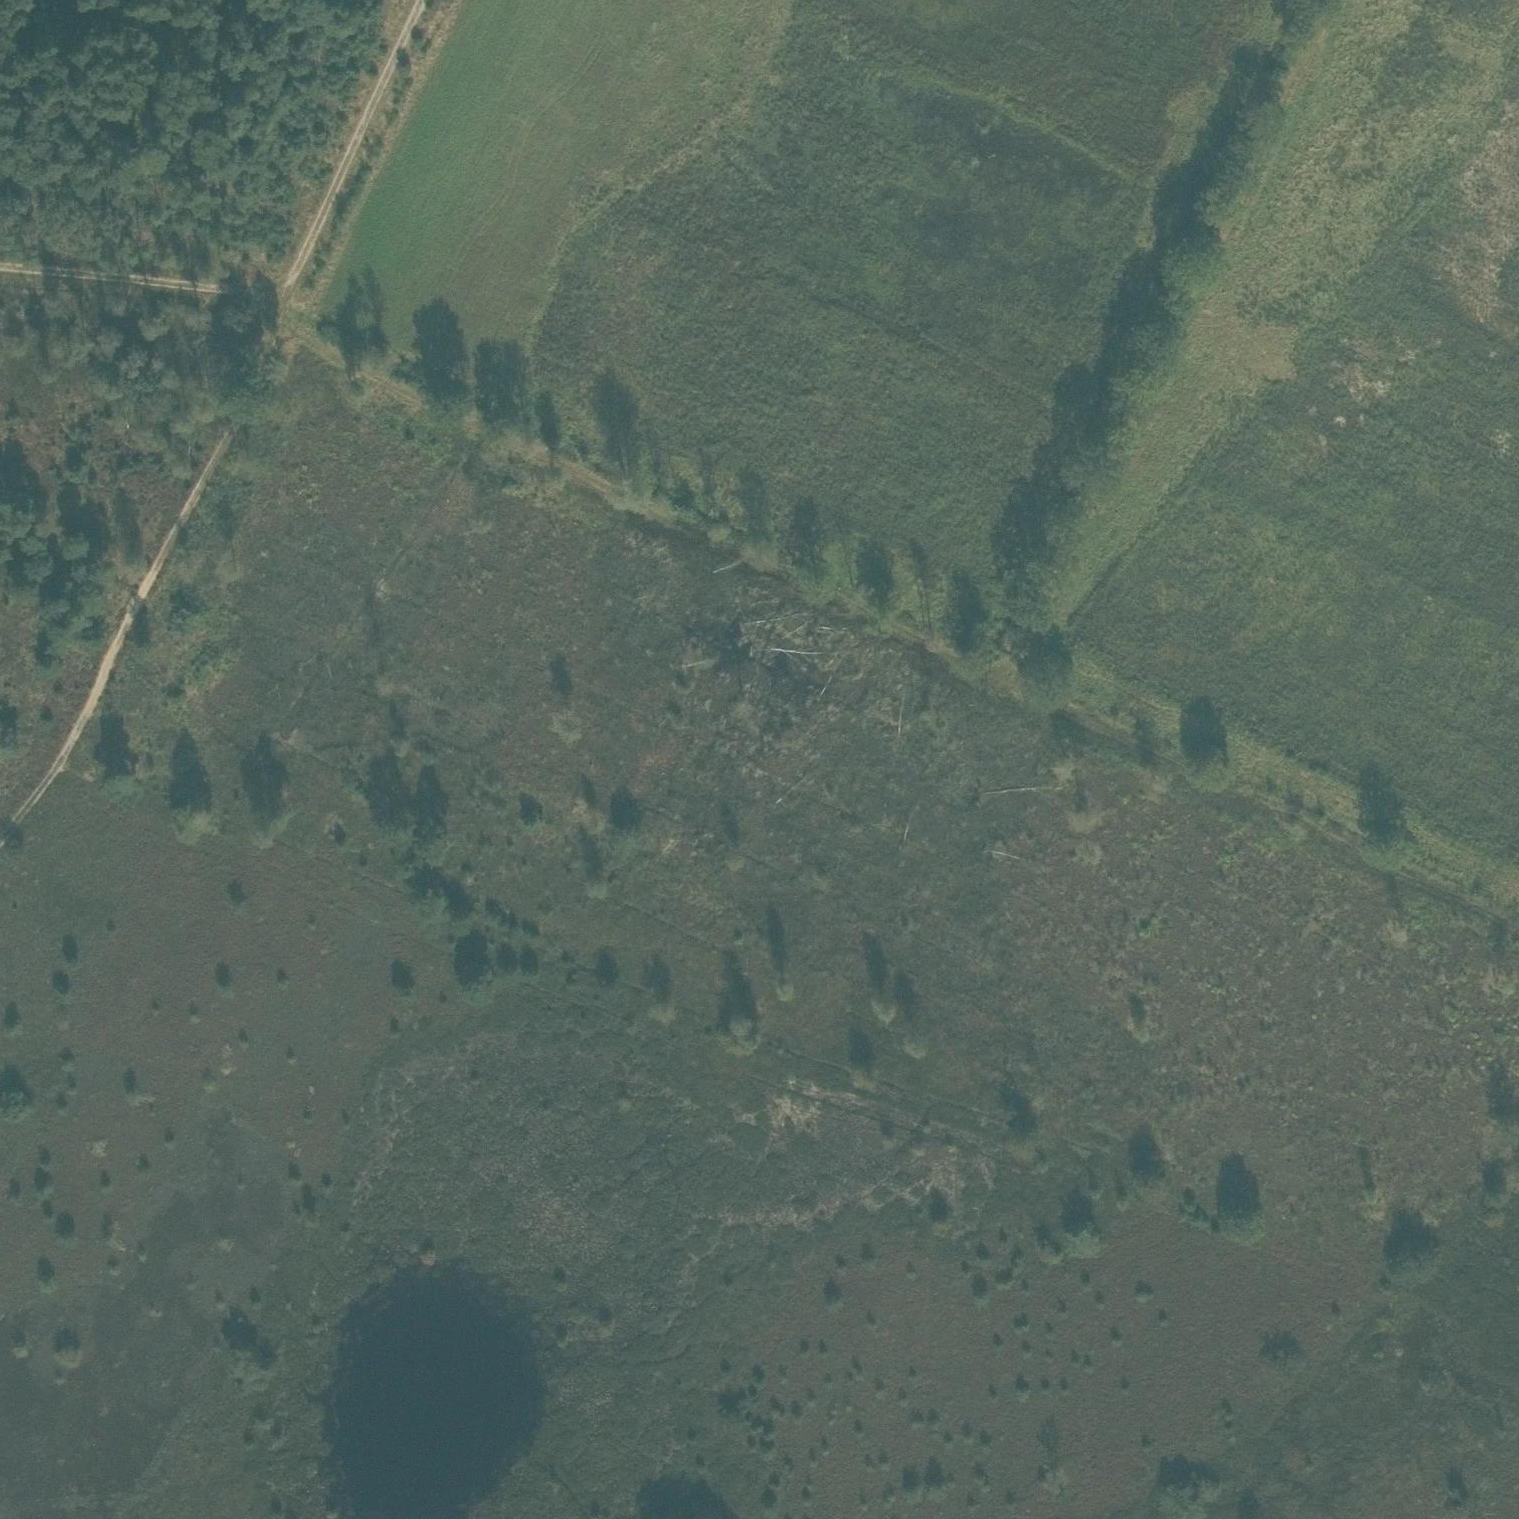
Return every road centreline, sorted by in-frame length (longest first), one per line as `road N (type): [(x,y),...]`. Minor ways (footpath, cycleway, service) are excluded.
road 1 (track): [(1000,658),(982,665),(954,660),(276,317)]
road 2 (track): [(1331,0),(1000,658)]
road 3 (track): [(276,317),(78,743),(0,845)]
road 4 (track): [(423,0),(276,317)]
road 5 (track): [(276,317),(235,299),(0,271)]

